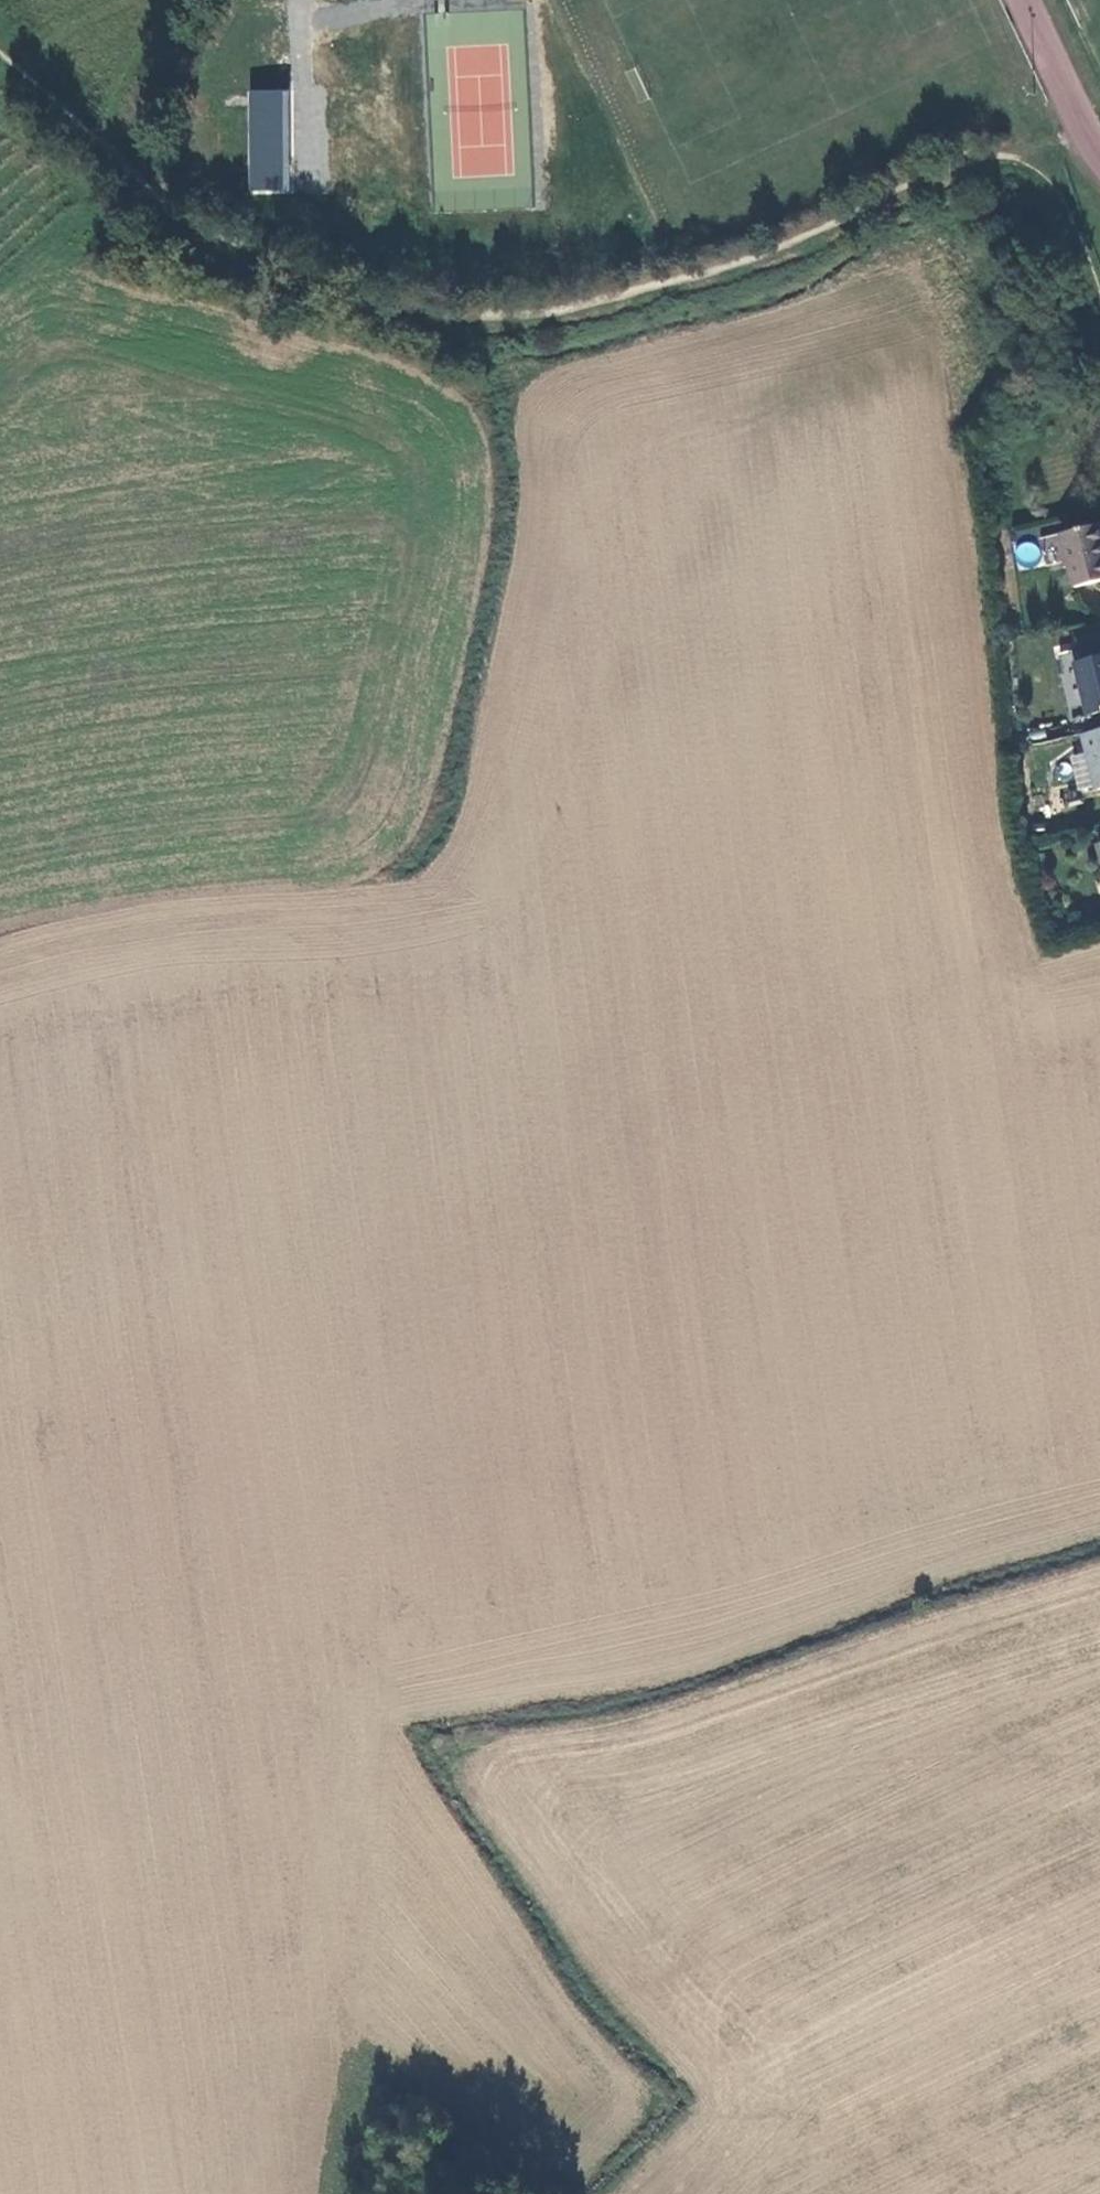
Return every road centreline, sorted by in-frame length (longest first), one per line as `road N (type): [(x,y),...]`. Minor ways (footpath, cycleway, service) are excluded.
road 1 (track): [(0,960),(370,899)]

